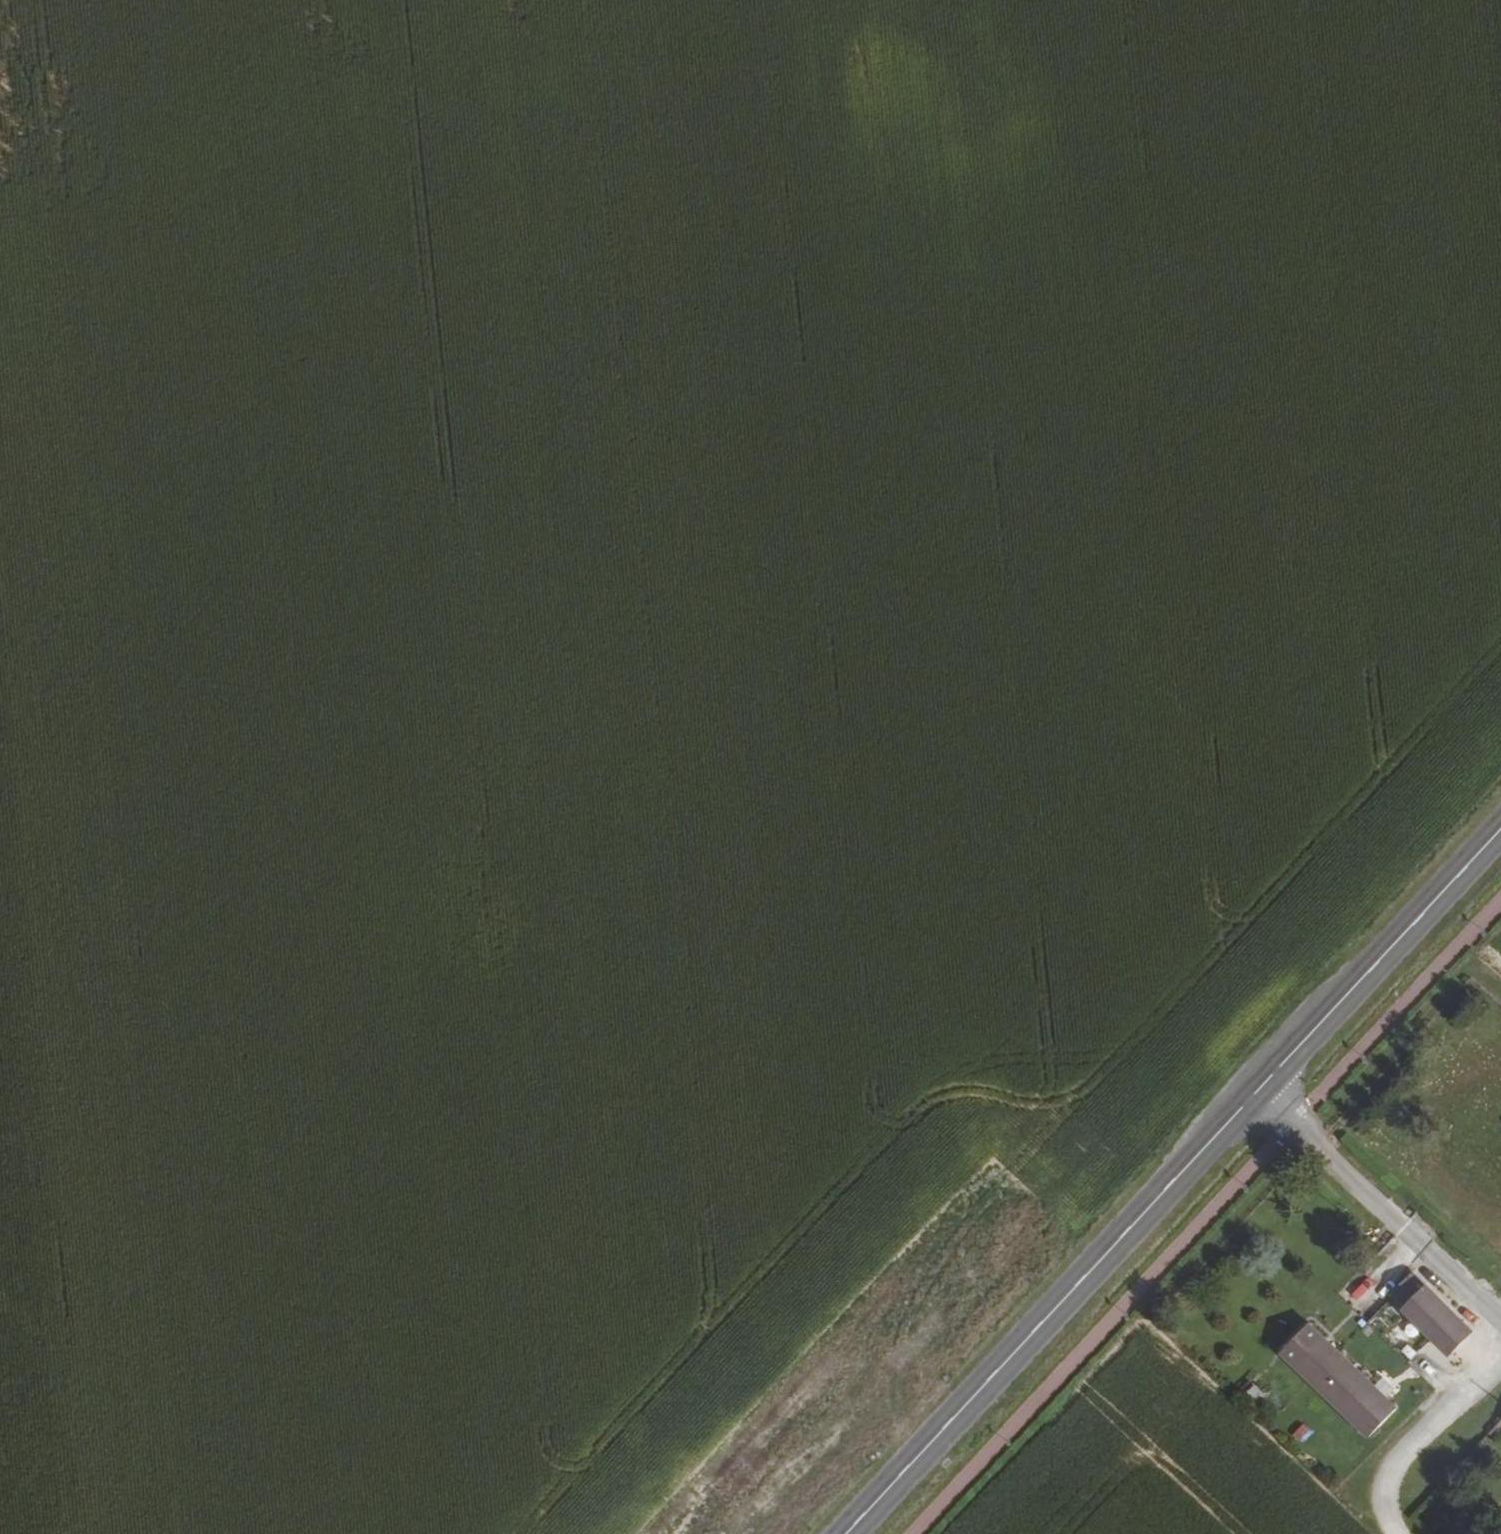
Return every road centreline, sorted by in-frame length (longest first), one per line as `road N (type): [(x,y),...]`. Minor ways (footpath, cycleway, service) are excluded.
road 1 (primary): [(851,1533),(1500,836)]
road 2 (track): [(1500,1361),(1414,1436),(1384,1500),(1395,1533)]

